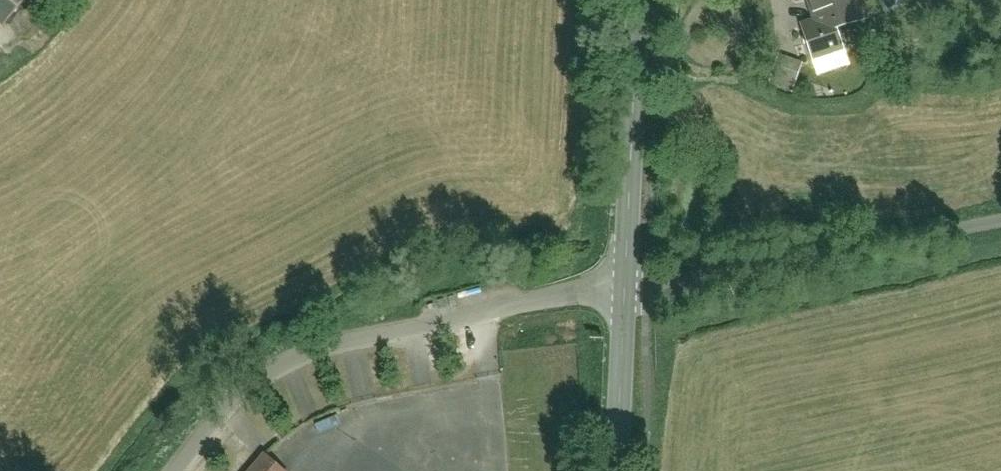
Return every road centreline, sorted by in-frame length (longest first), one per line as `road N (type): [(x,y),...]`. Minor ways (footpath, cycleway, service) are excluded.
road 1 (residential): [(627,289),(435,321),(308,354),(267,376),(177,470)]
road 2 (residential): [(1000,224),(662,289),(627,289)]
road 3 (tertiary): [(627,289),(642,0)]
road 4 (tertiary): [(619,470),(627,289)]

